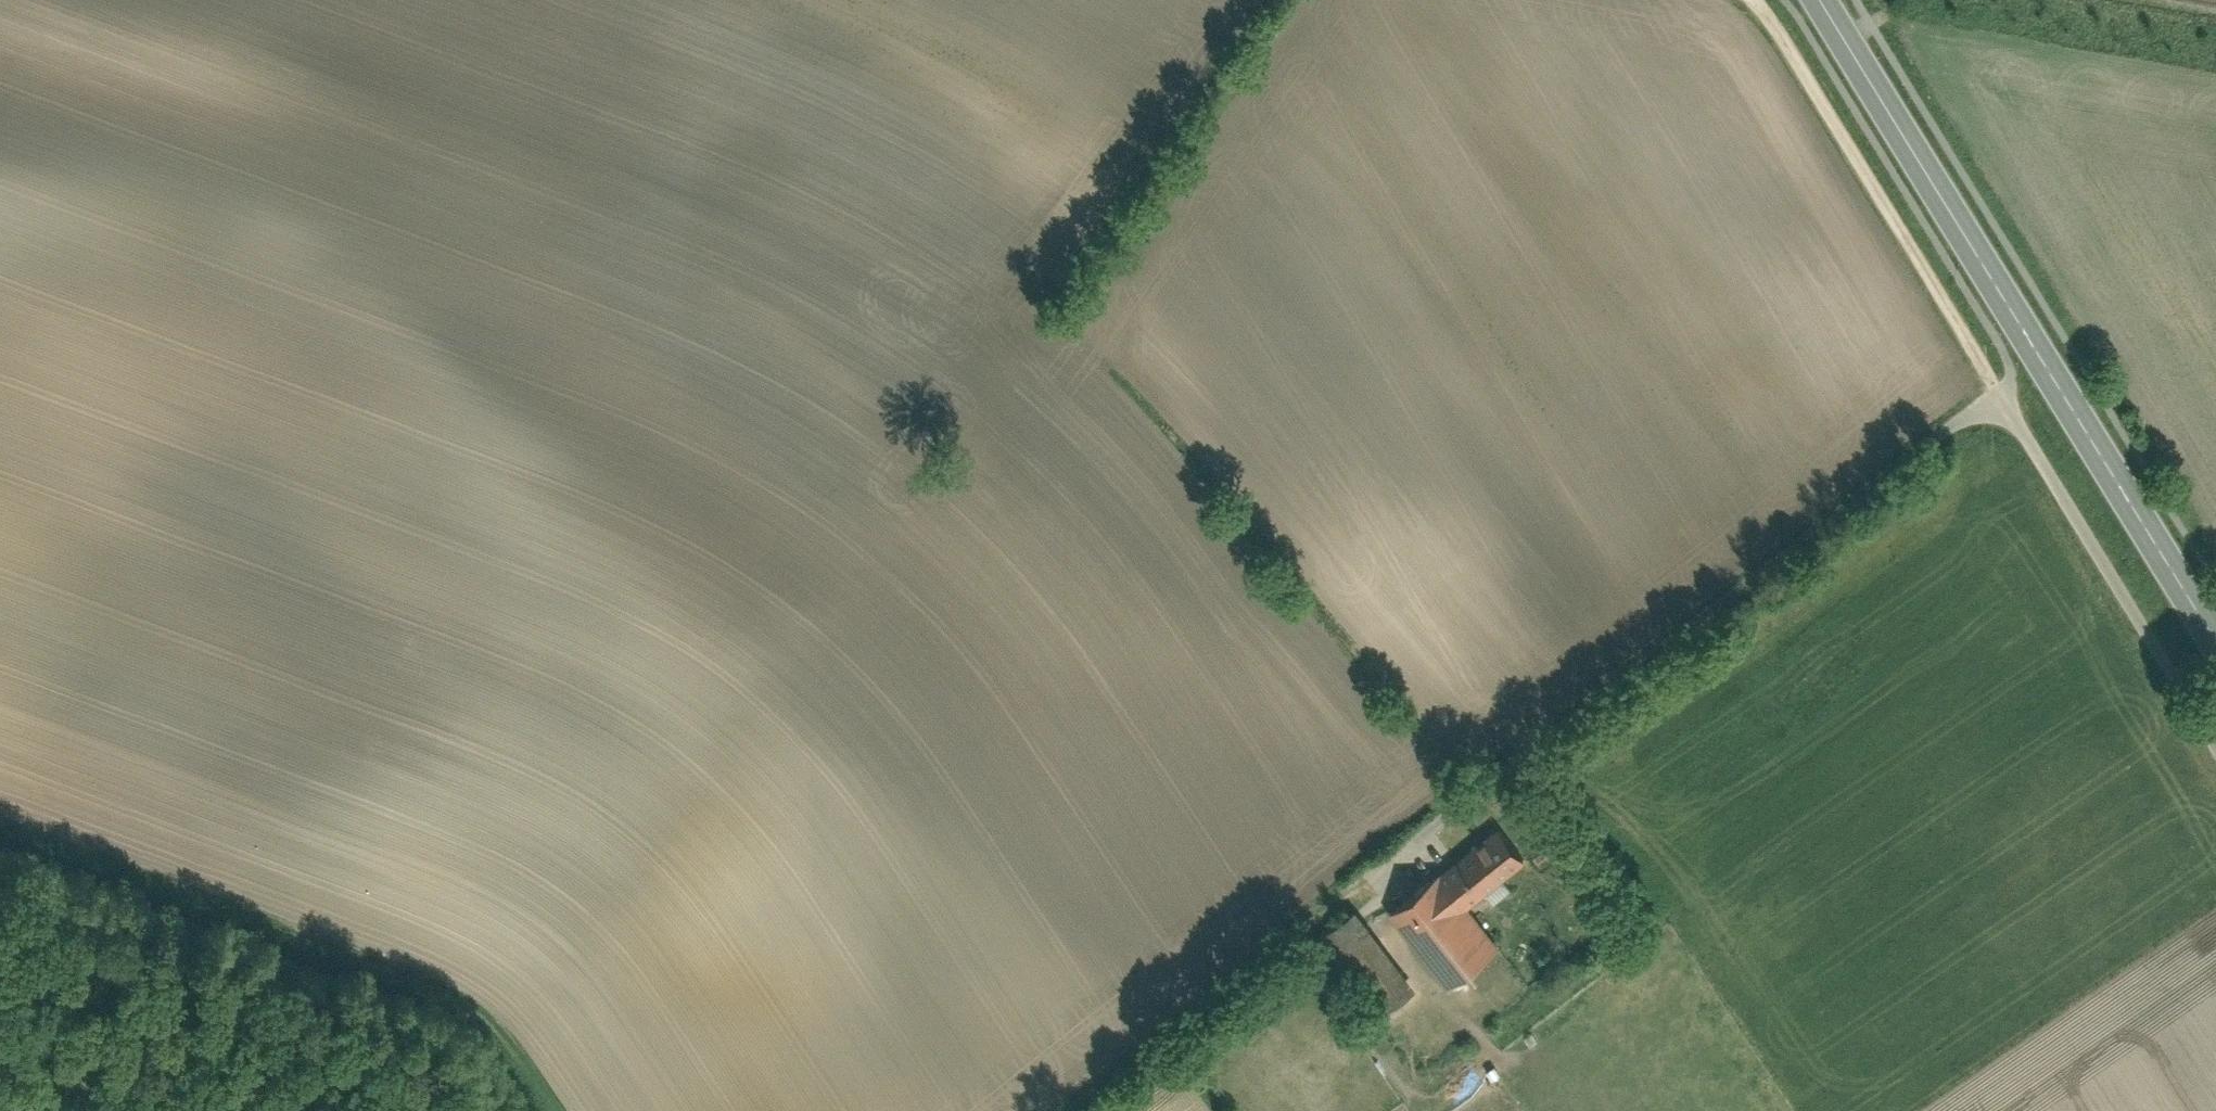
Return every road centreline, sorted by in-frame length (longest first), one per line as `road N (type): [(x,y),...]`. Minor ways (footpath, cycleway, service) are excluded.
road 1 (residential): [(2215,744),(2014,416),(1986,410),(1387,854)]
road 2 (primary): [(1823,0),(2215,638)]
road 3 (track): [(1996,410),(1994,383),(1756,0)]

